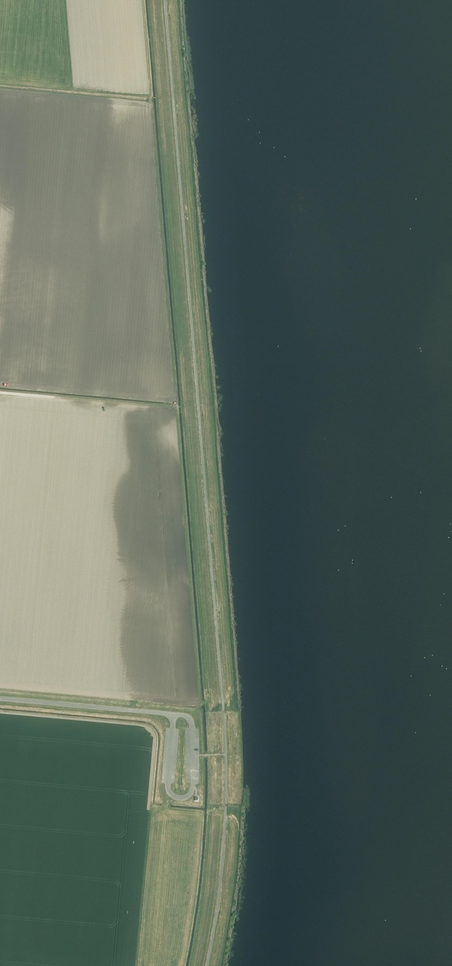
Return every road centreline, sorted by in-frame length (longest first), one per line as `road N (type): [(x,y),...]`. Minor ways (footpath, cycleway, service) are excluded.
road 1 (unclassified): [(0,698),(174,714)]
road 2 (unclassified): [(174,714),(192,726),(192,786),(181,798),(168,788),(173,728)]

